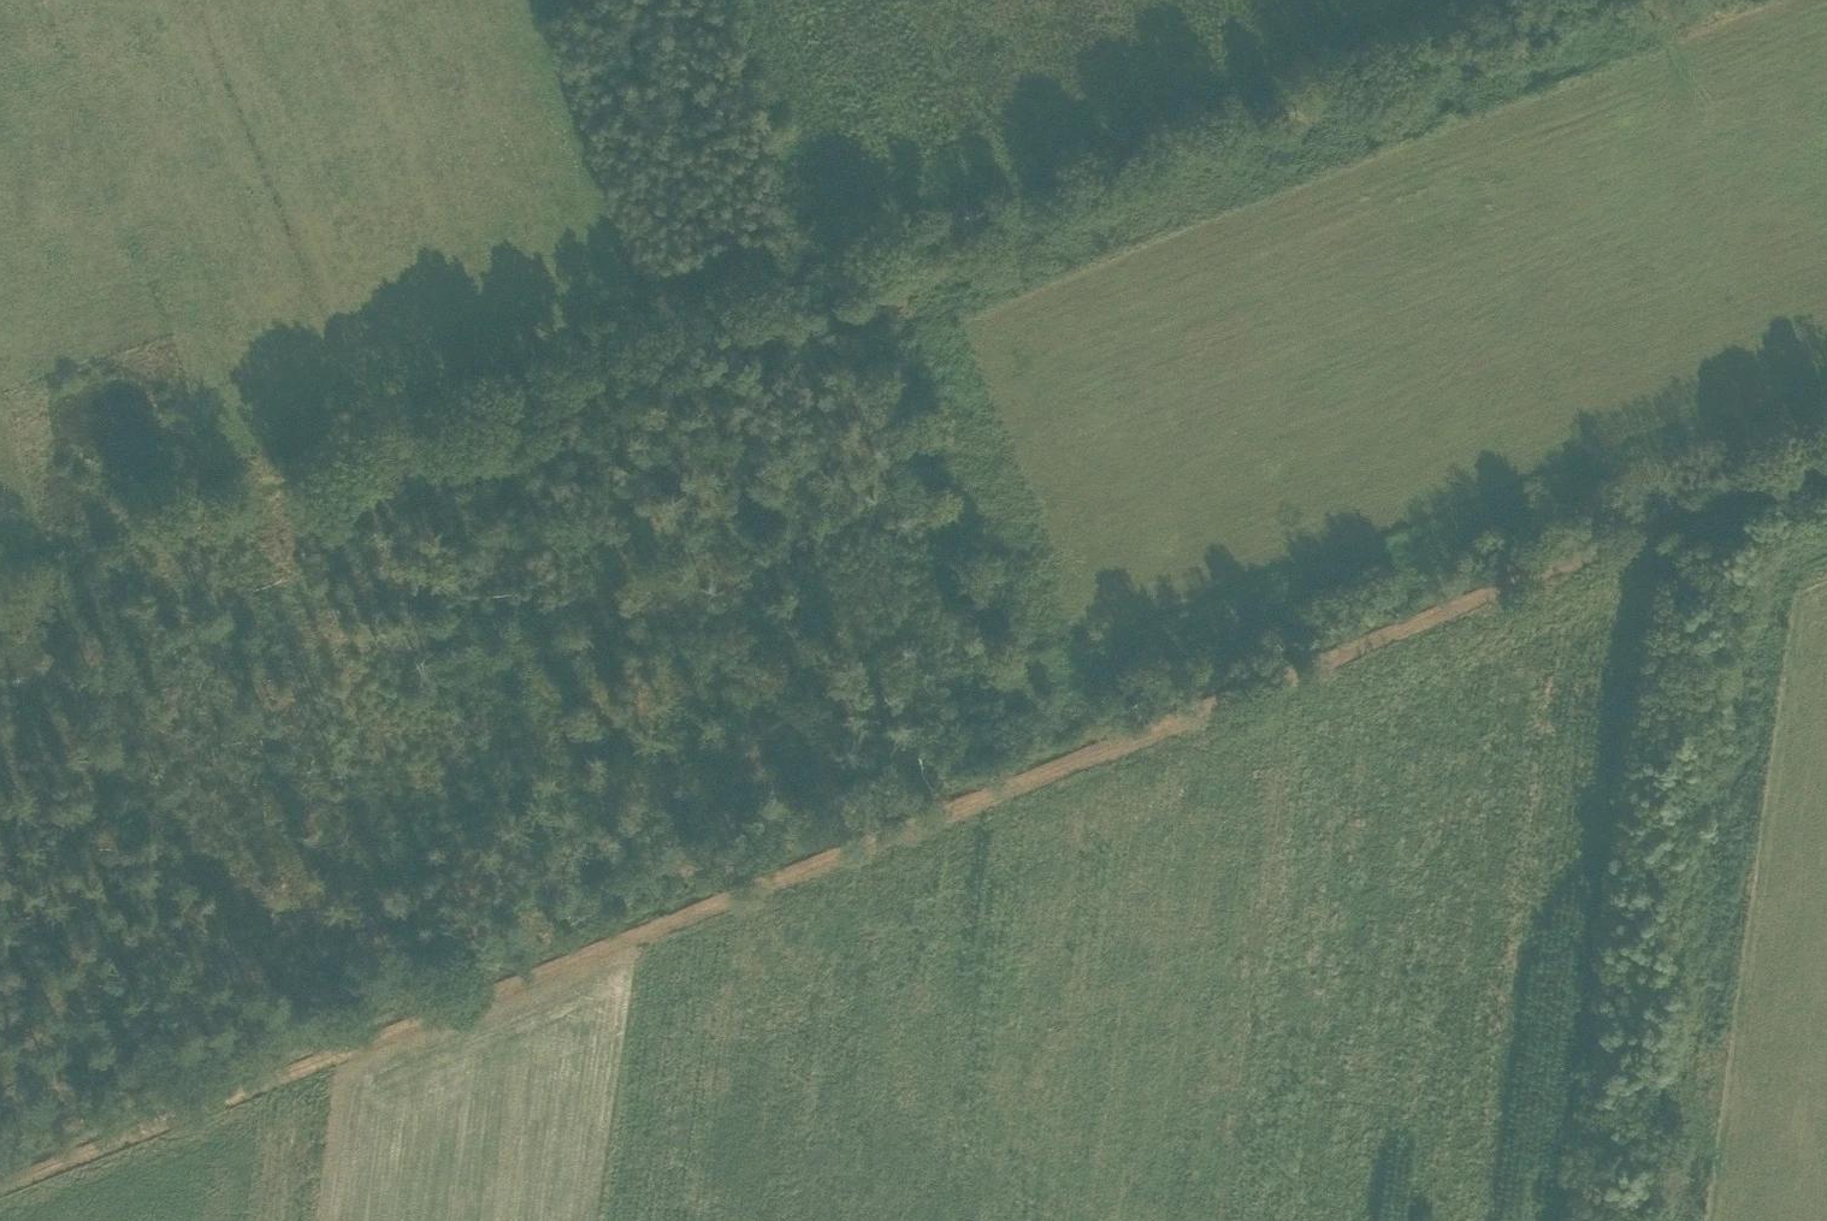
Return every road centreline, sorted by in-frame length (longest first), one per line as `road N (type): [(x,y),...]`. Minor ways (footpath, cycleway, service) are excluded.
road 1 (track): [(1826,462),(1206,709)]

